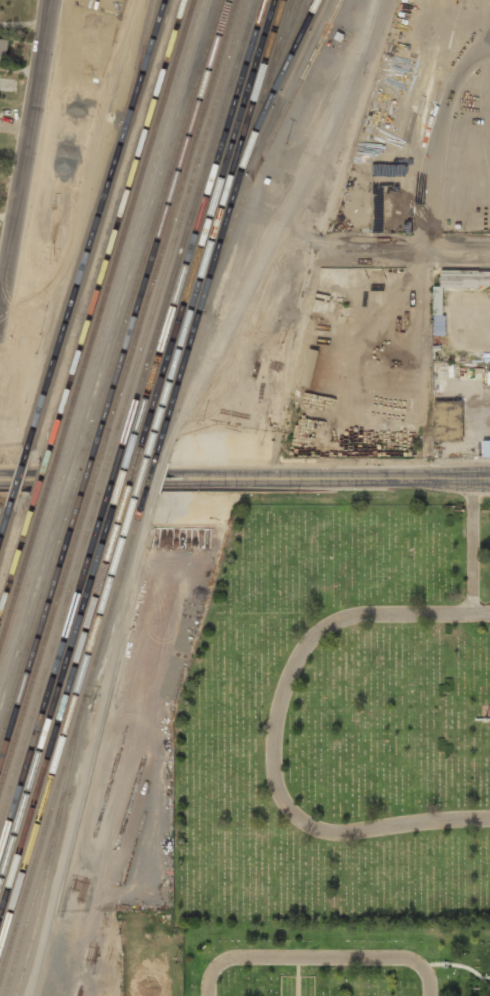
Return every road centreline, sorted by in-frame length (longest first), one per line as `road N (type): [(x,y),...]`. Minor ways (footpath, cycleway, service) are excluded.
road 1 (tertiary): [(164,477),(489,477)]
road 2 (residential): [(52,0),(0,302)]
road 3 (residential): [(318,249),(489,249)]

